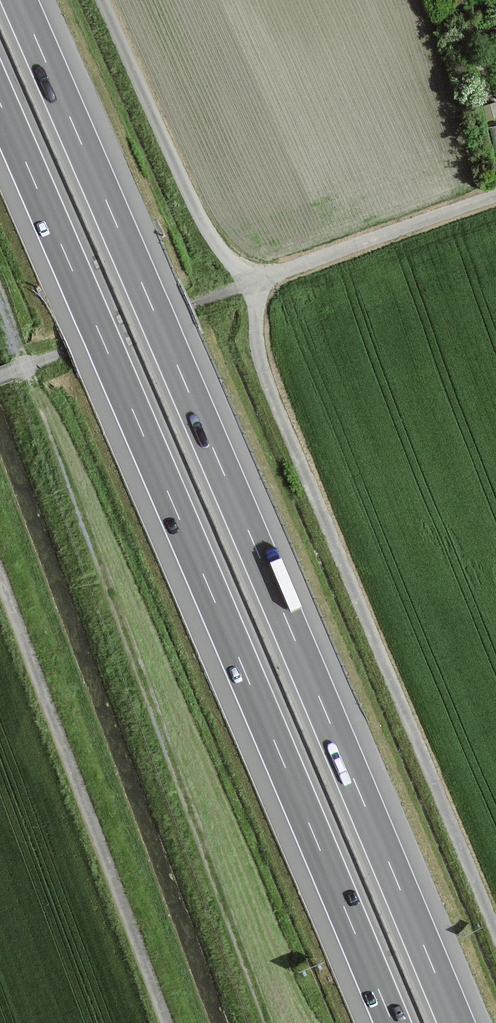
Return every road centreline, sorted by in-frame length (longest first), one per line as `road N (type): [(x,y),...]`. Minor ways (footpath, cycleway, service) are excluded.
road 1 (motorway): [(456,1022),(17,0)]
road 2 (motorway): [(0,106),(392,1022)]
road 3 (track): [(267,1022),(0,299)]
road 4 (unclassified): [(495,934),(263,369),(252,282)]
road 5 (unclassified): [(167,1022),(0,574)]
road 6 (unclassified): [(252,282),(189,195),(103,0)]
road 7 (unclassified): [(0,376),(252,282)]
road 8 (unclassified): [(252,282),(495,194)]

